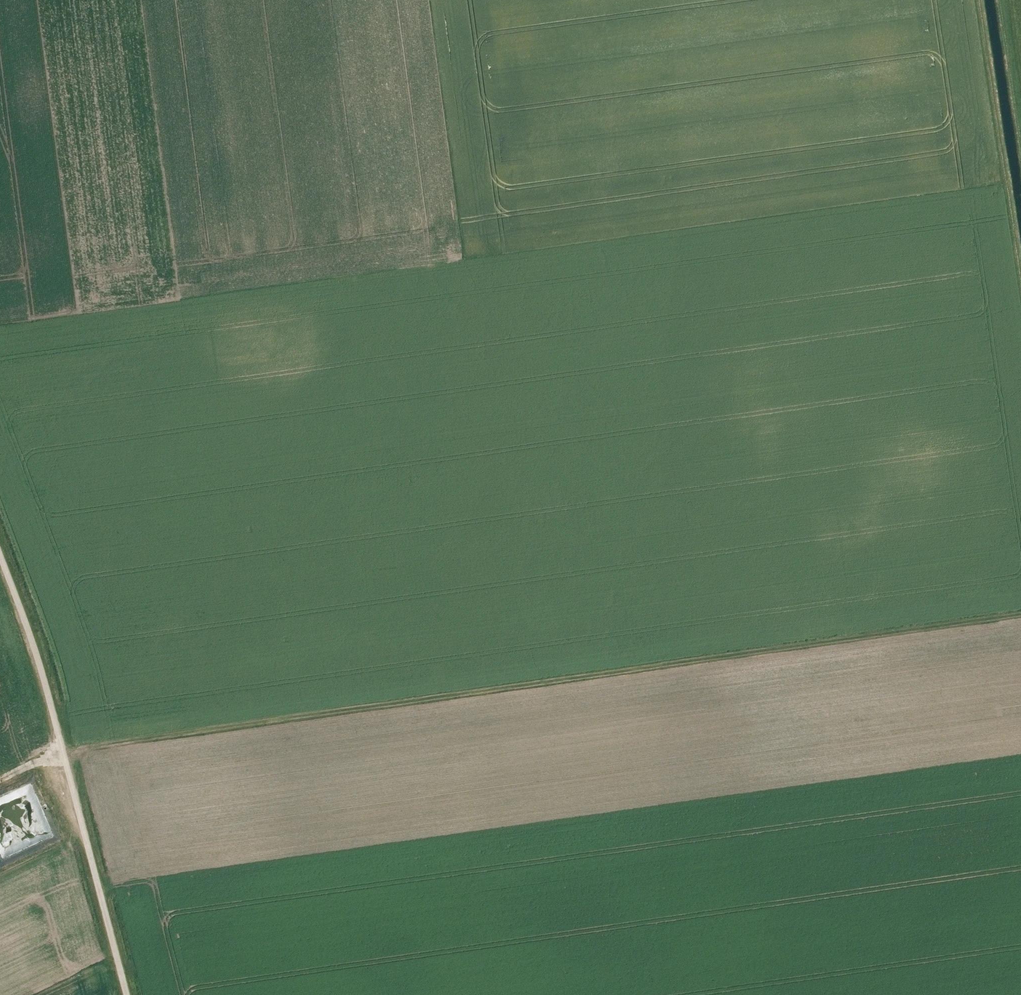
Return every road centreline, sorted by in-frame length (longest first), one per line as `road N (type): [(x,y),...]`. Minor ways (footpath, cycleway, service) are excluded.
road 1 (unclassified): [(127,994),(29,629),(0,552)]
road 2 (track): [(1020,128),(1002,0)]

